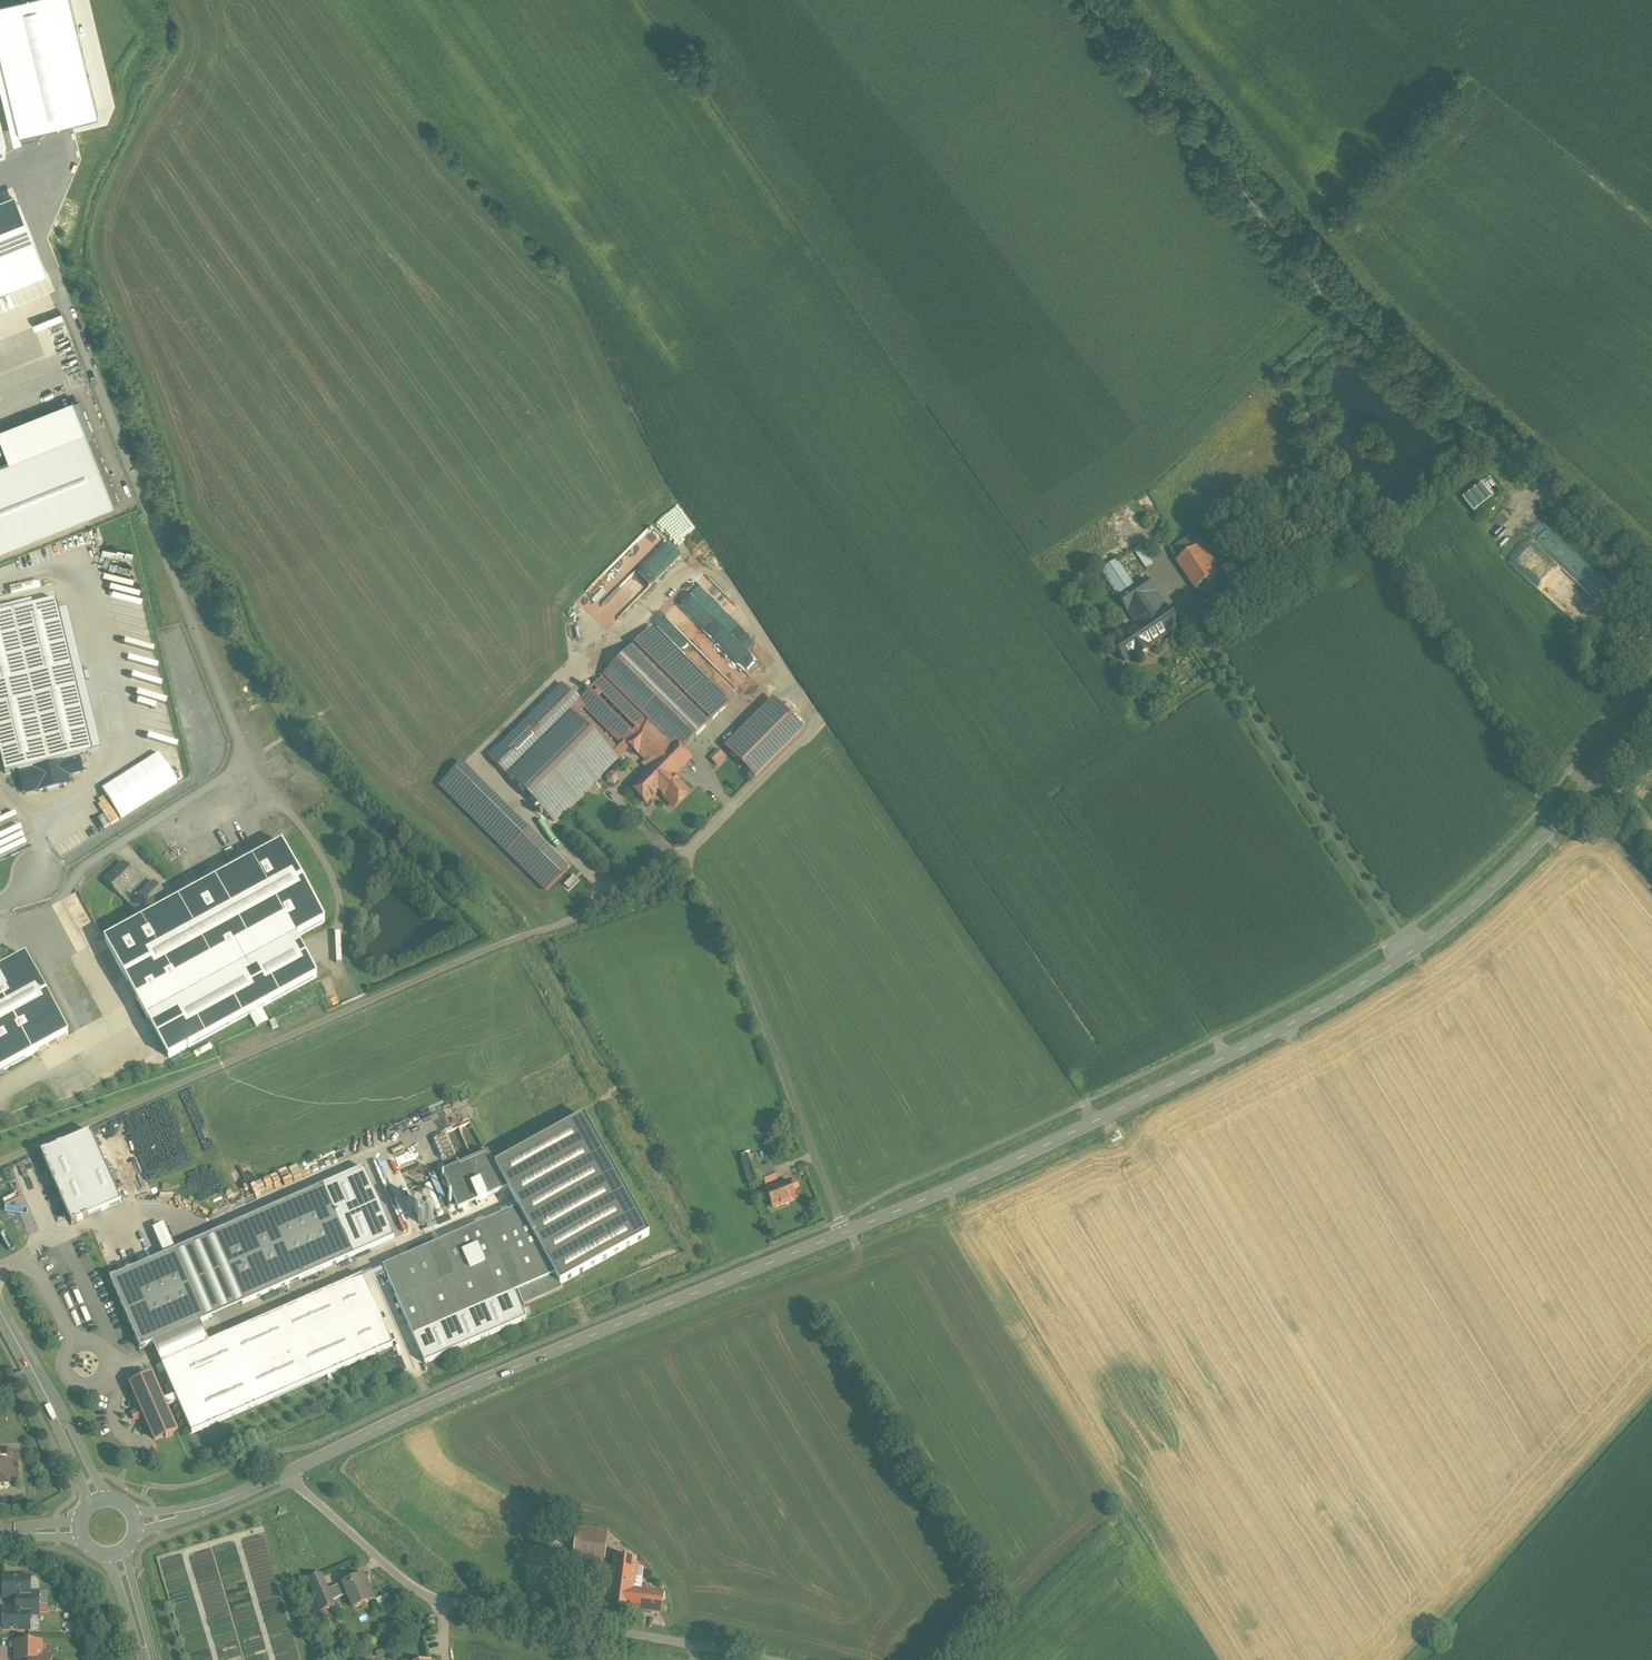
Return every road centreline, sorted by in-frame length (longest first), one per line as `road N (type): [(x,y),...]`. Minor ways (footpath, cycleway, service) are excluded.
road 1 (tertiary): [(844,1233),(1074,1132),(1414,951),(1507,874),(1651,718)]
road 2 (unclassified): [(1088,0),(1306,272),(1651,598)]
road 3 (unclassified): [(0,1162),(599,909),(668,851)]
road 4 (tertiary): [(287,1473),(497,1375),(844,1233)]
road 5 (unclassified): [(777,1659),(431,1600),(287,1473)]
road 6 (unclassified): [(844,1233),(744,964),(668,851)]
road 7 (track): [(1413,1659),(1651,1398)]
road 8 (tertiary): [(0,1311),(97,1502)]
road 9 (tertiary): [(134,1526),(217,1503),(287,1473)]

